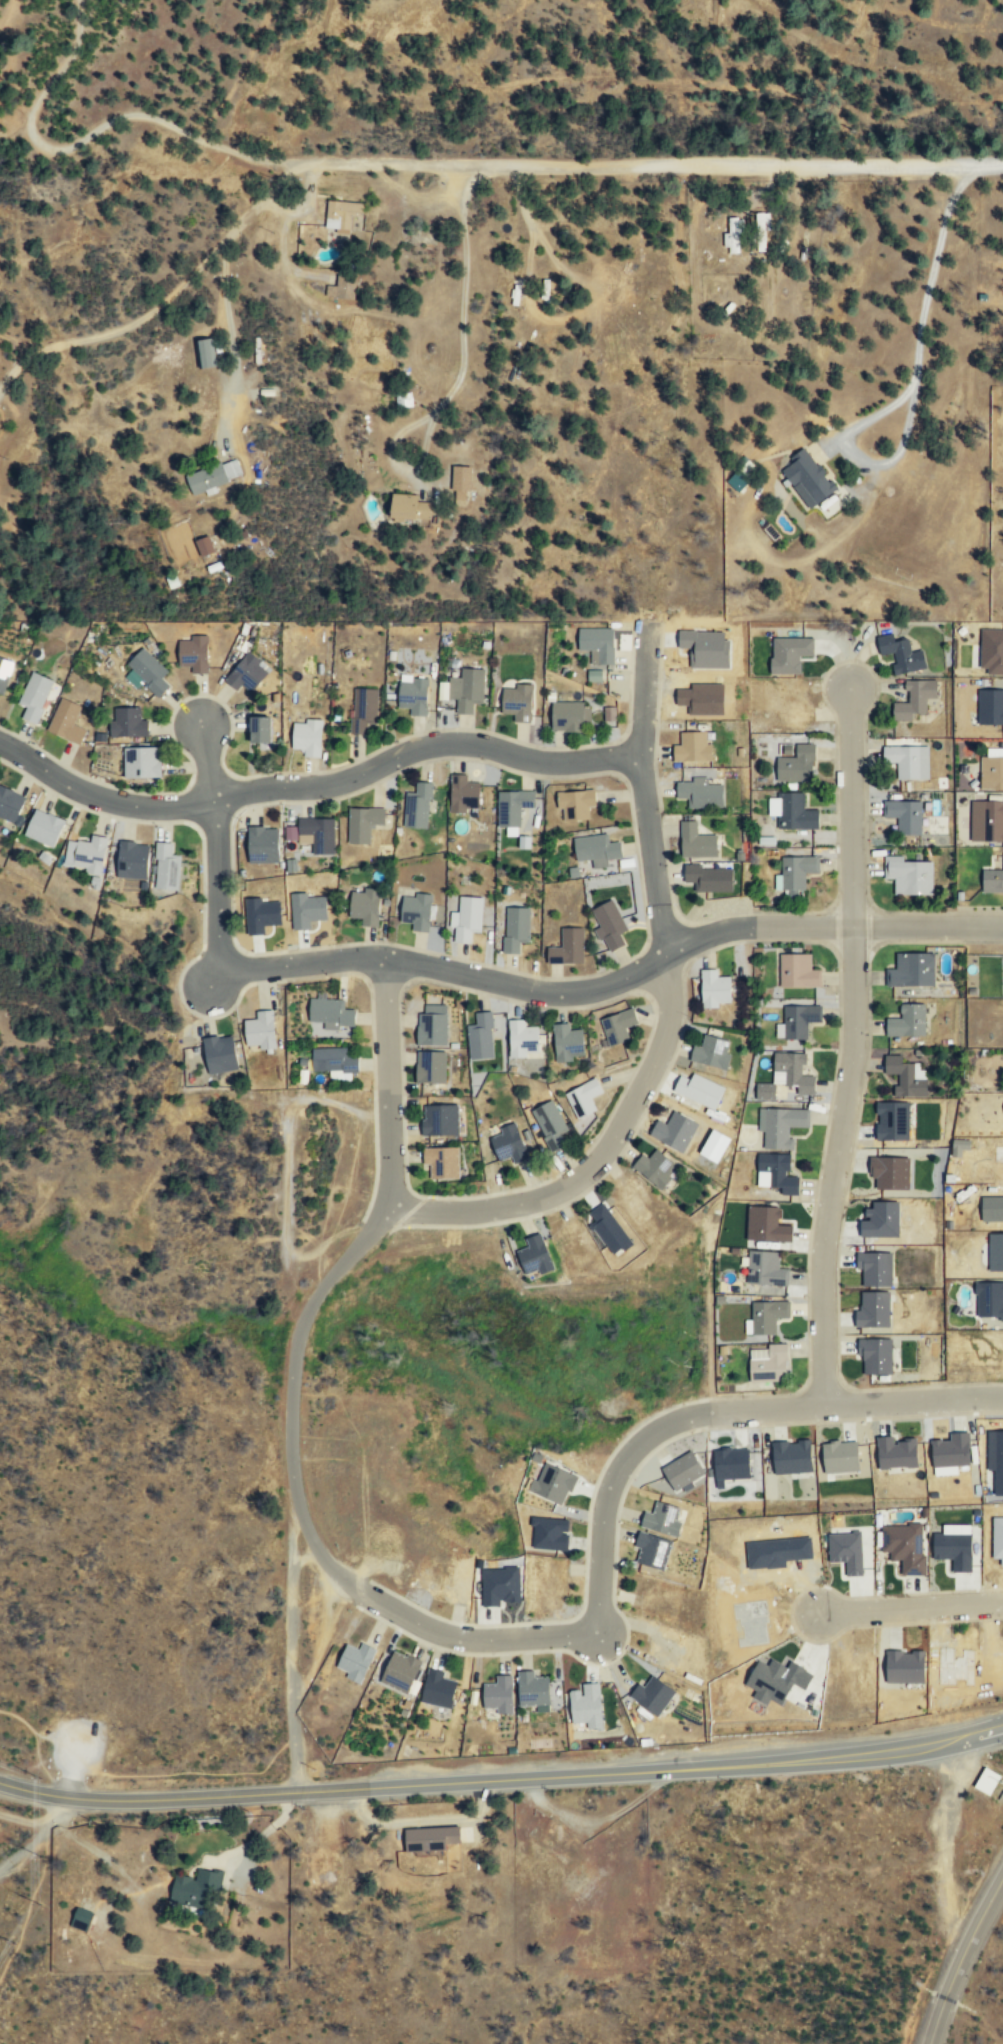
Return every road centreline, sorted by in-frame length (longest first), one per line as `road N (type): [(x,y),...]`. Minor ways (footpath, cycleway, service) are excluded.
road 1 (residential): [(1002,1396),(824,1402),(689,1416),(655,1430),(616,1466),(602,1515),(595,1631),(477,1644),(382,1610),(317,1550),(295,1491),(291,1437),(301,1326),(388,1210),(383,960)]
road 2 (tertiary): [(1002,1726),(862,1755),(295,1790),(129,1799),(0,1782)]
road 3 (residential): [(1002,930),(853,924),(721,932),(696,937),(612,985),(563,994),(383,960),(215,977)]
road 4 (residential): [(388,1210),(481,1209),(570,1180),(606,1135),(652,1048),(666,991),(638,751),(646,630)]
road 5 (residential): [(824,1402),(824,1239),(856,989),(850,691)]
road 6 (residential): [(318,162),(1002,165)]
road 7 (residential): [(0,745),(87,793),(177,808),(244,791),(320,785),(442,746),(557,762),(638,751)]
road 8 (residential): [(87,0),(84,46),(40,118),(48,145),(76,147),(154,117),(243,155),(318,162)]
road 9 (residential): [(318,162),(309,172),(309,200),(266,208),(169,305),(128,329),(38,359),(0,397)]
road 10 (residential): [(295,1790),(288,1530),(295,1491)]
road 11 (residential): [(215,977),(214,799),(198,724)]
road 12 (residential): [(1002,1606),(822,1617)]
road 13 (residential): [(930,2043),(1002,1880)]

